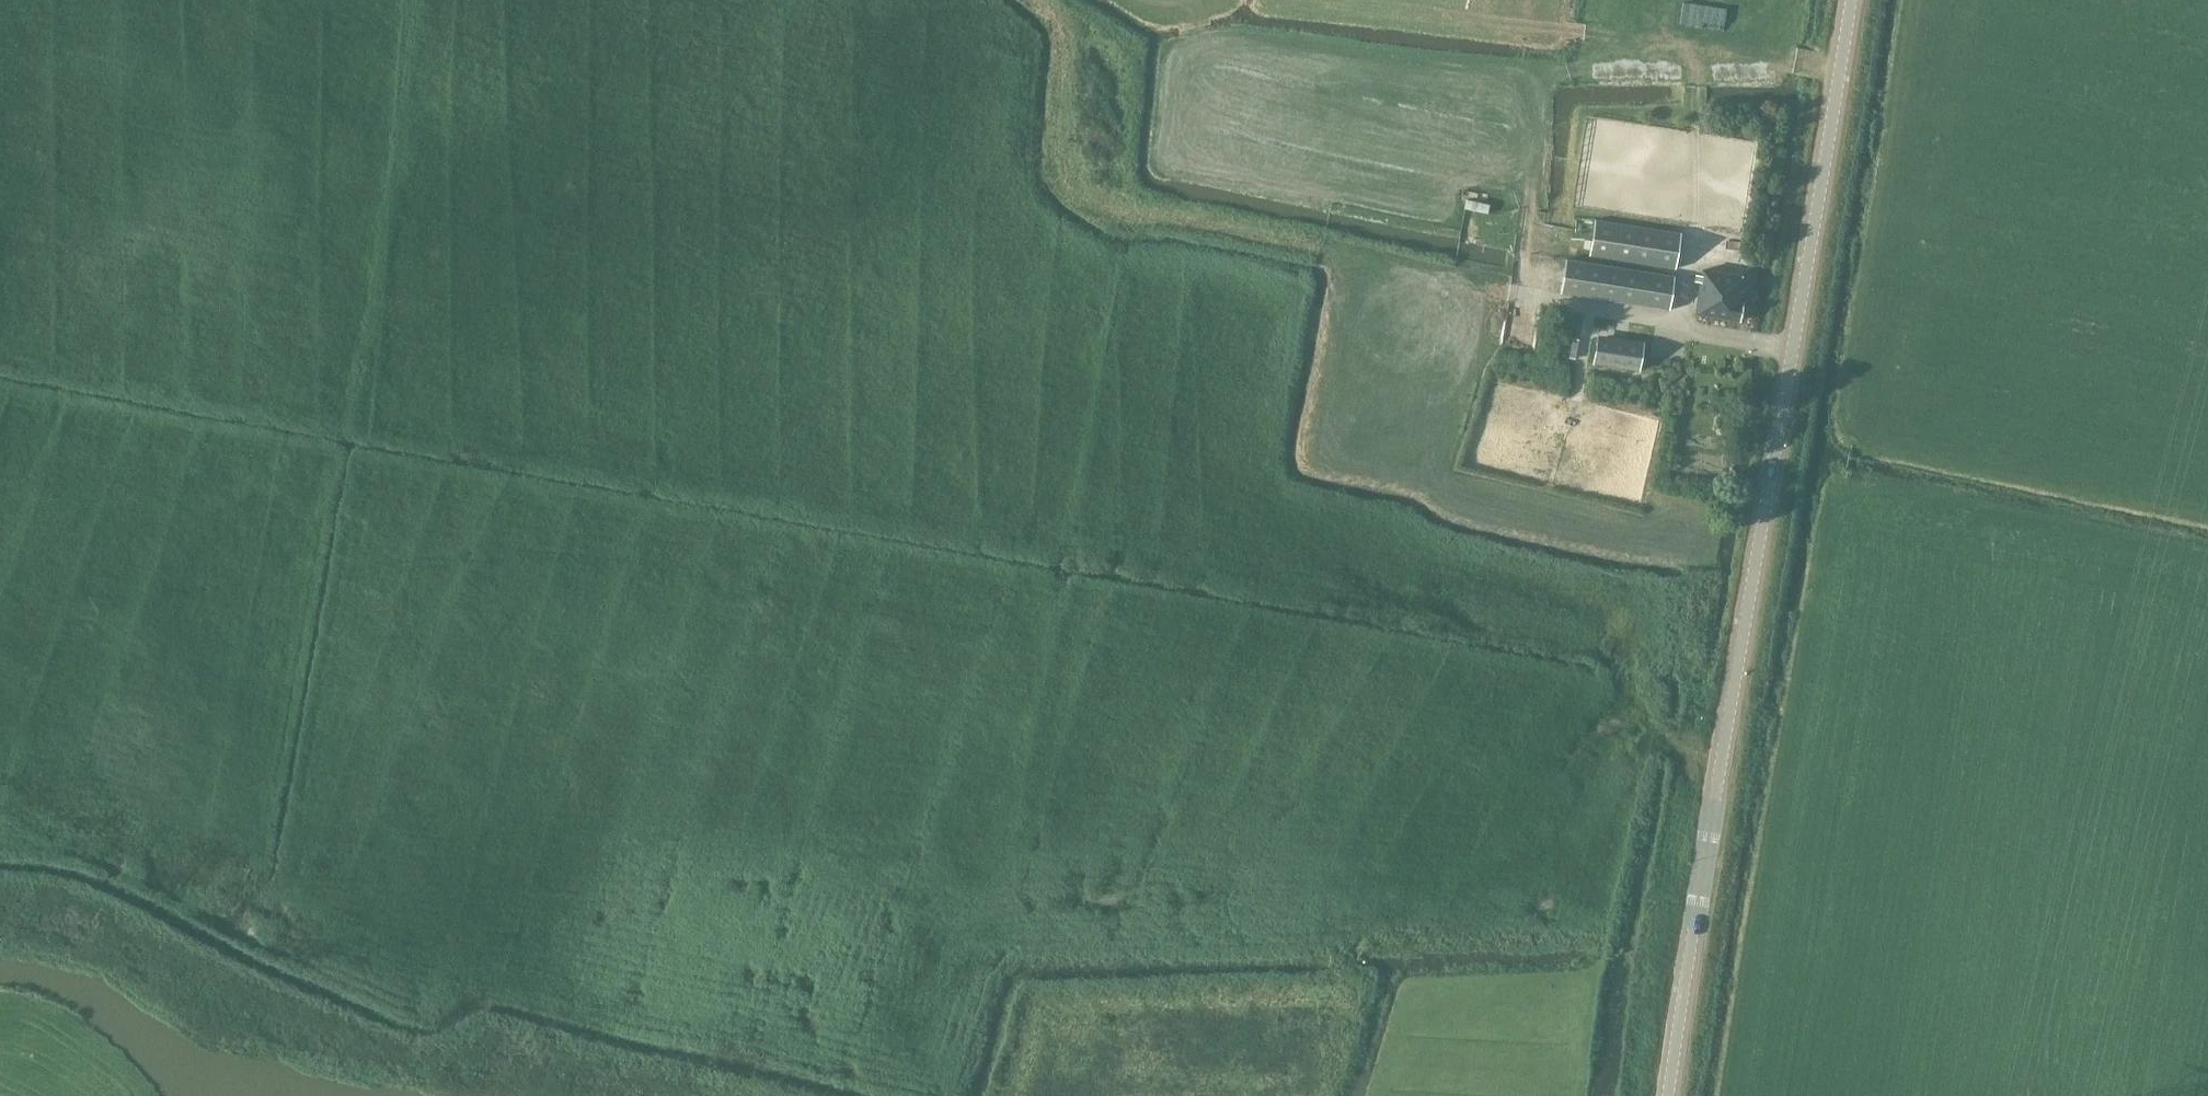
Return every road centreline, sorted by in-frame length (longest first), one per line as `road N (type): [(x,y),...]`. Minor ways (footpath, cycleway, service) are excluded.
road 1 (tertiary): [(1663,1095),(1848,0)]

